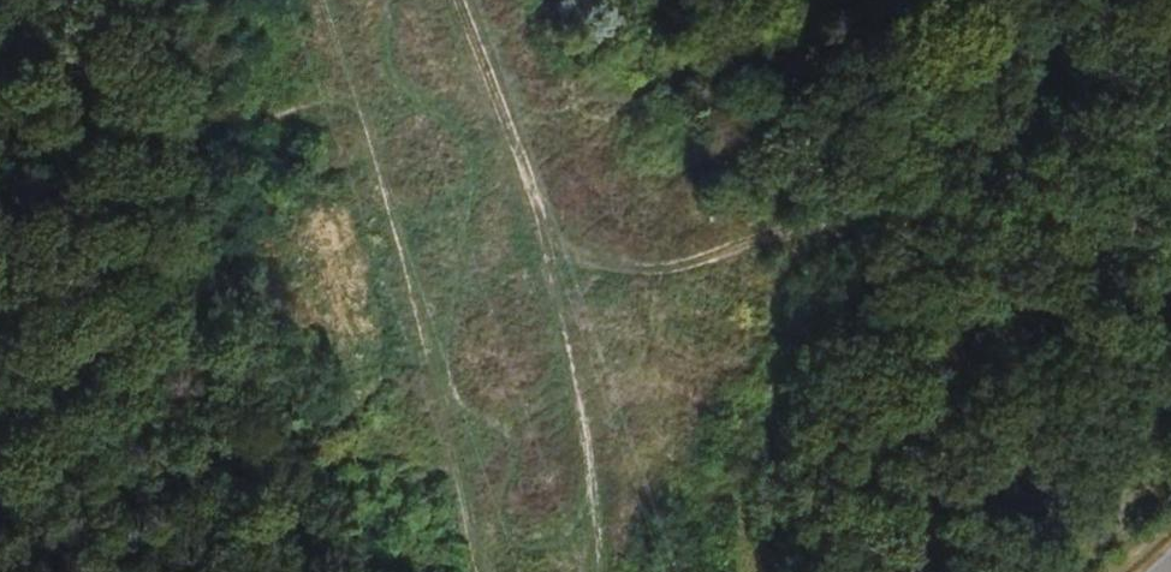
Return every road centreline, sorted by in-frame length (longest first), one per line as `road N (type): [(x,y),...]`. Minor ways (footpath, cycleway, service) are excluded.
road 1 (track): [(1170,309),(986,249),(842,222),(772,232),(652,334),(608,424),(586,571)]
road 2 (track): [(472,571),(325,0)]
road 3 (track): [(443,0),(506,174),(567,248),(608,270)]
road 4 (track): [(608,270),(772,232)]

